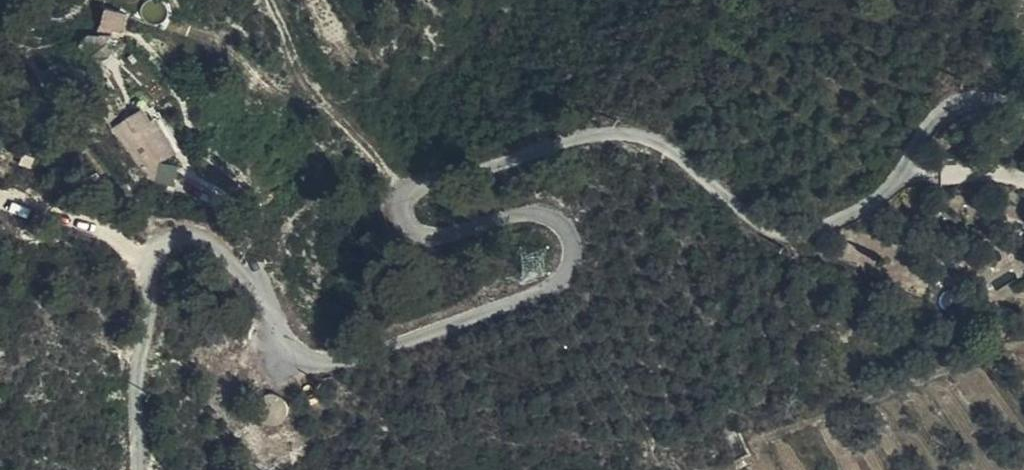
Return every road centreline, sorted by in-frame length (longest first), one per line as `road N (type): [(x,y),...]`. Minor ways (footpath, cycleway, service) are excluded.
road 1 (unclassified): [(1023,122),(977,102),(870,203),(806,228),(767,228),(648,140),(605,128),(408,192),(397,212),(405,228),(437,236),(536,209),(559,218),(570,261),(550,283),(339,362),(300,357),(279,340),(252,261),(206,229),(170,231),(151,257),(133,410),(134,469)]
road 2 (track): [(408,192),(313,91),(267,0)]

